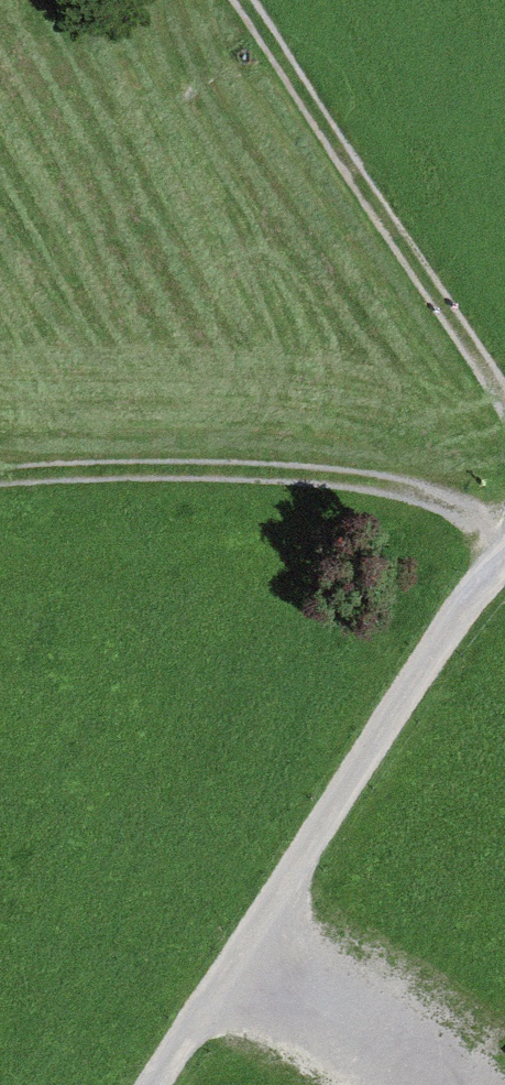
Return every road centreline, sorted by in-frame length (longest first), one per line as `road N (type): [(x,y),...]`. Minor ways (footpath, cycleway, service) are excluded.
road 1 (track): [(504,555),(451,617),(160,1084)]
road 2 (track): [(0,476),(139,466),(317,470),(419,490),(504,532)]
road 3 (track): [(246,0),(504,400)]
road 4 (track): [(246,947),(447,1084)]

